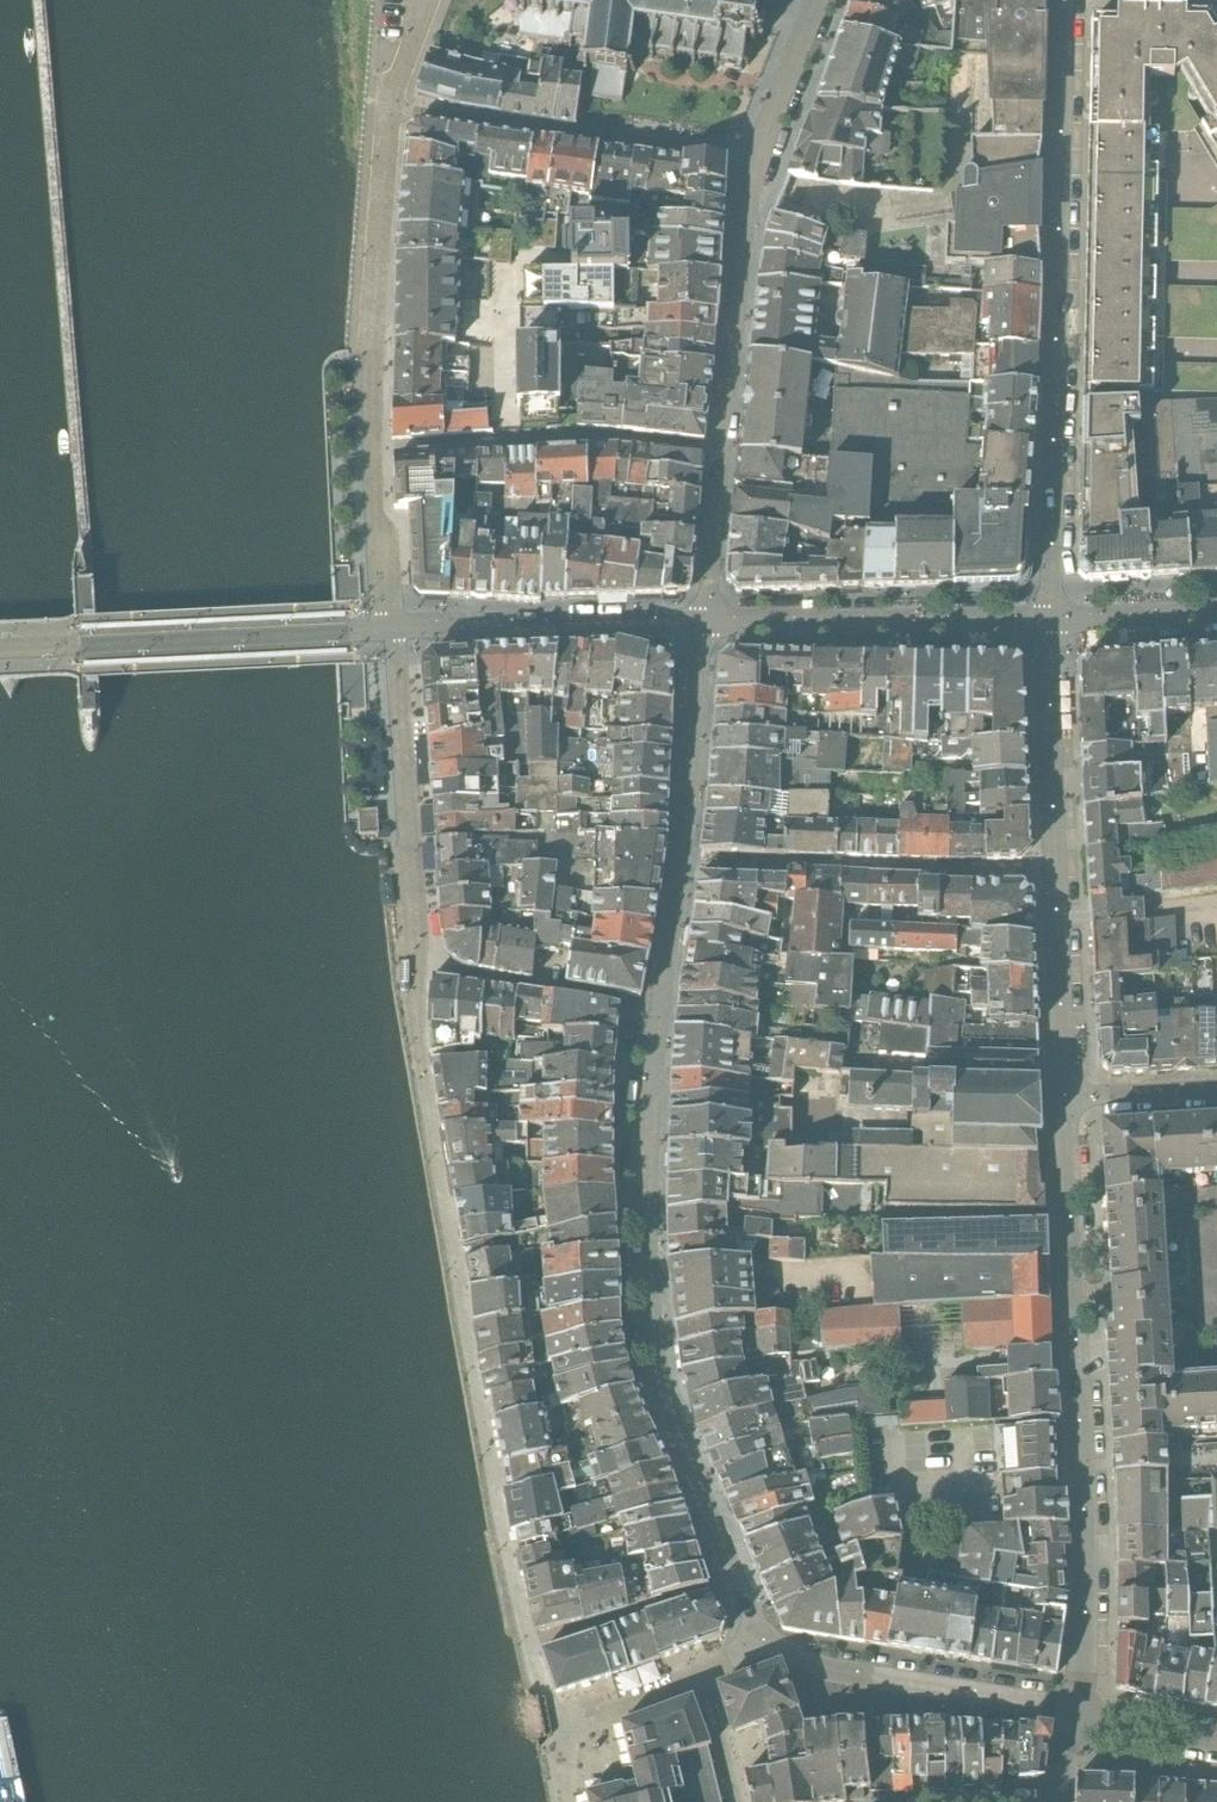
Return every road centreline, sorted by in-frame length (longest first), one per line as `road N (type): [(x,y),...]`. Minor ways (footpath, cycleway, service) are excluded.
road 1 (residential): [(708,624),(684,860),(647,1098),(646,1304),(690,1463),(767,1642)]
road 2 (residential): [(819,0),(761,157),(752,209),(708,624)]
road 3 (residential): [(1051,620),(1064,0)]
road 4 (residential): [(1078,1711),(1089,1609),(1066,1097)]
road 5 (residential): [(1066,1097),(1051,620)]
road 6 (residential): [(378,346),(394,110),(426,0)]
road 7 (residential): [(1051,620),(708,624)]
road 8 (residential): [(767,1642),(831,1670),(1078,1711)]
road 9 (residential): [(708,624),(390,631)]
road 10 (residential): [(740,1801),(703,1668),(767,1642)]
road 11 (residential): [(1216,610),(1051,620)]
road 12 (residential): [(1066,1097),(1216,1089)]
road 13 (residential): [(1216,1736),(1078,1711)]

